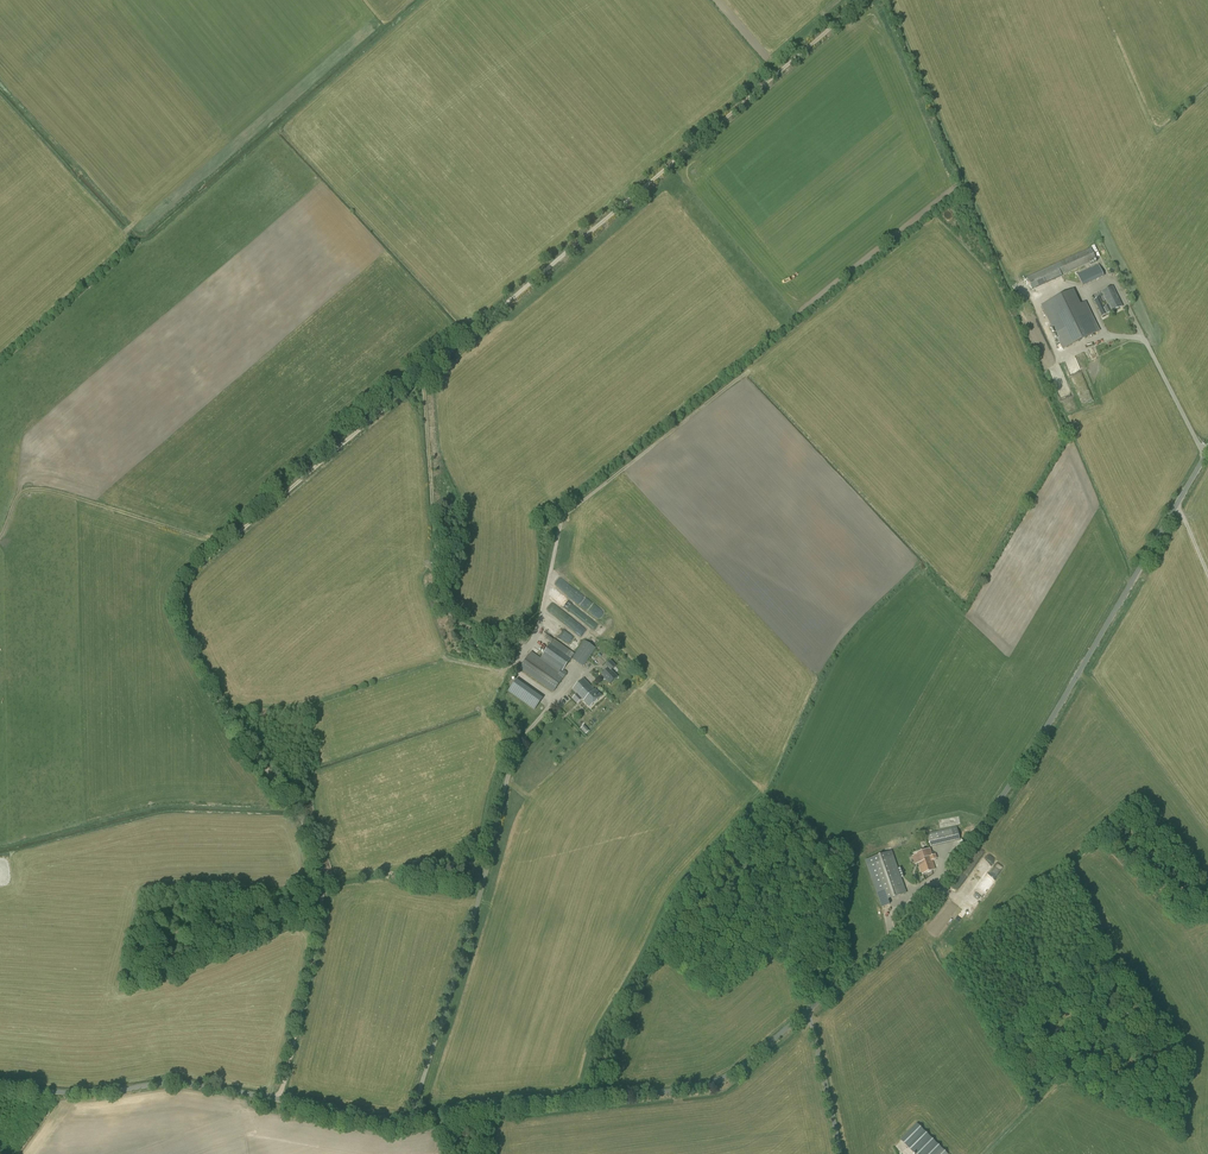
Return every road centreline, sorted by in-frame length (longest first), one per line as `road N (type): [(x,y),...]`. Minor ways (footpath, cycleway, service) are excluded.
road 1 (unclassified): [(0,1087),(87,1095),(173,1082),(410,1118),(713,1085),(808,1013),(925,908),(1097,644),(1207,452)]
road 2 (track): [(279,1099),(319,919),(316,858),(294,809),(203,670),(180,615),(188,579),(865,0)]
road 3 (track): [(0,537),(17,497),(36,489),(223,549)]
road 4 (track): [(886,0),(963,192)]

